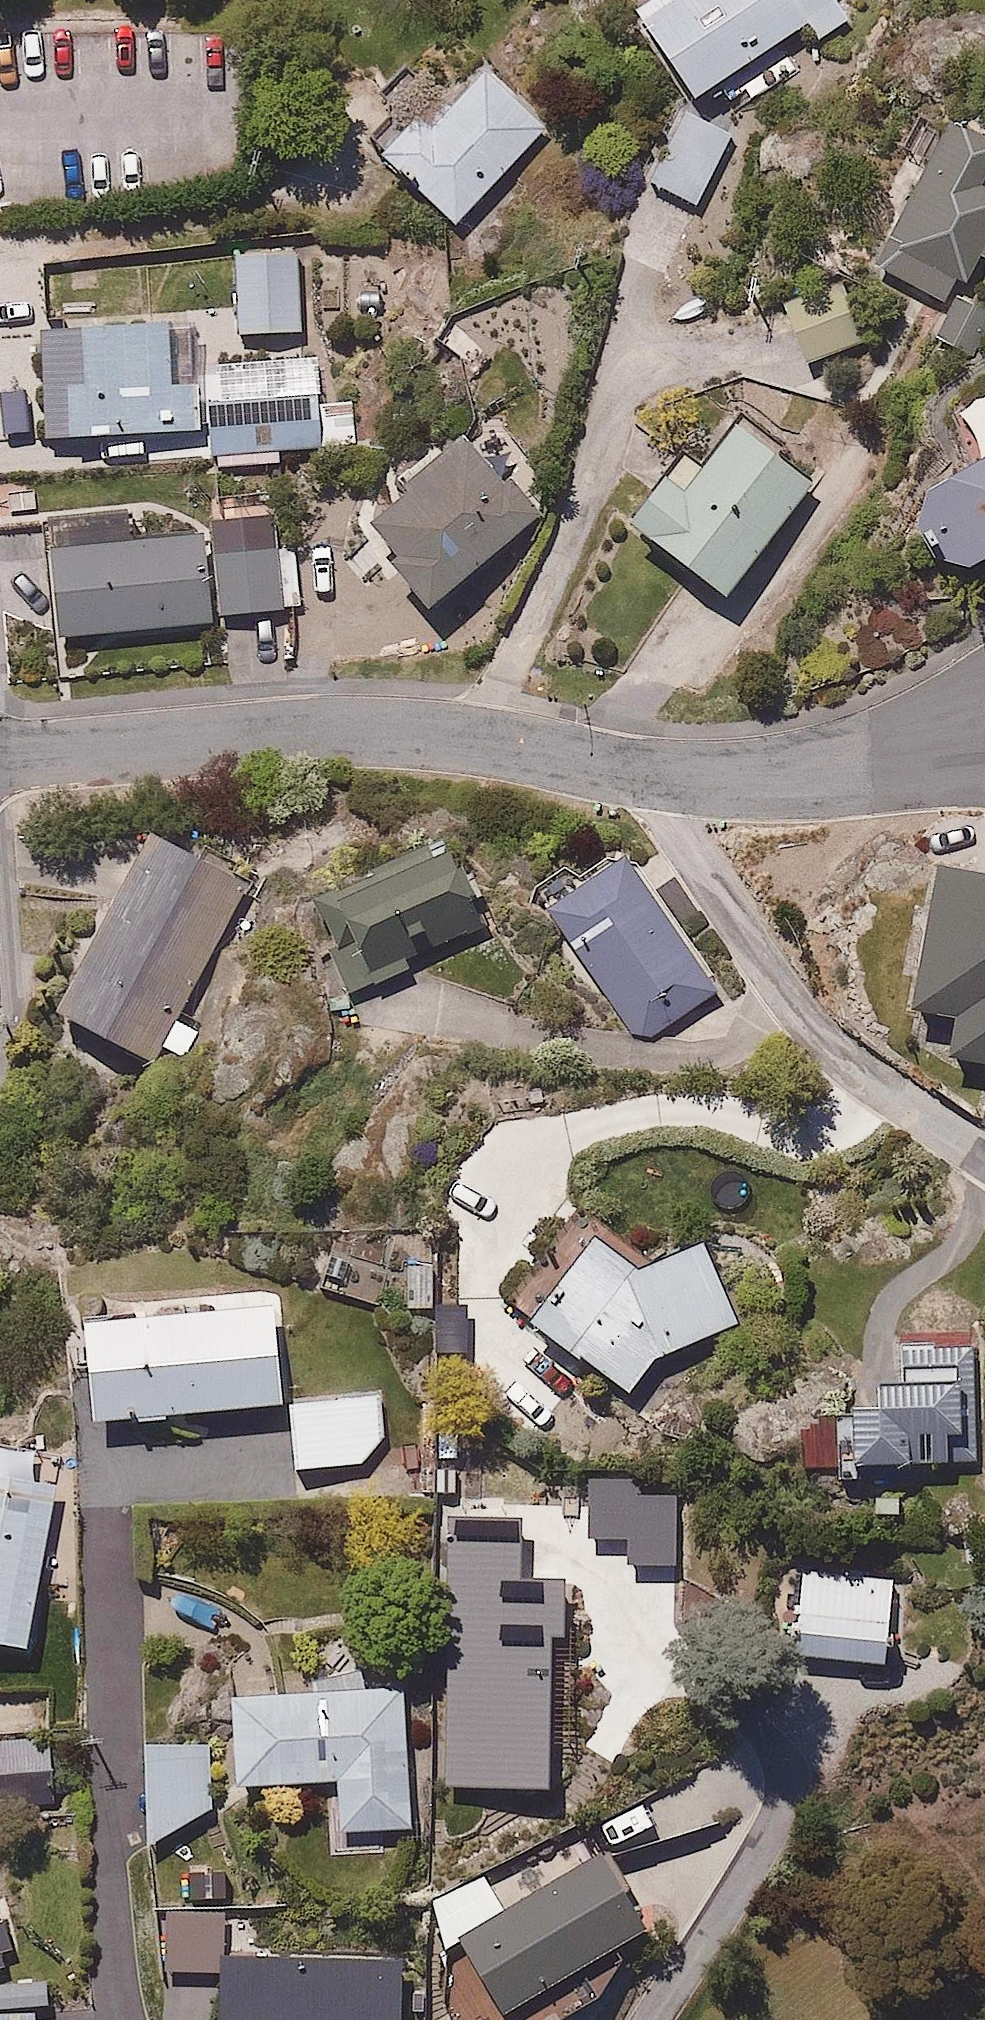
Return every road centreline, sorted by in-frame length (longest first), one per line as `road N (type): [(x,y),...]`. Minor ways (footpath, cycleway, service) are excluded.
road 1 (residential): [(0,763),(348,730),(481,741),(641,775),(796,776),(921,749),(984,723)]

